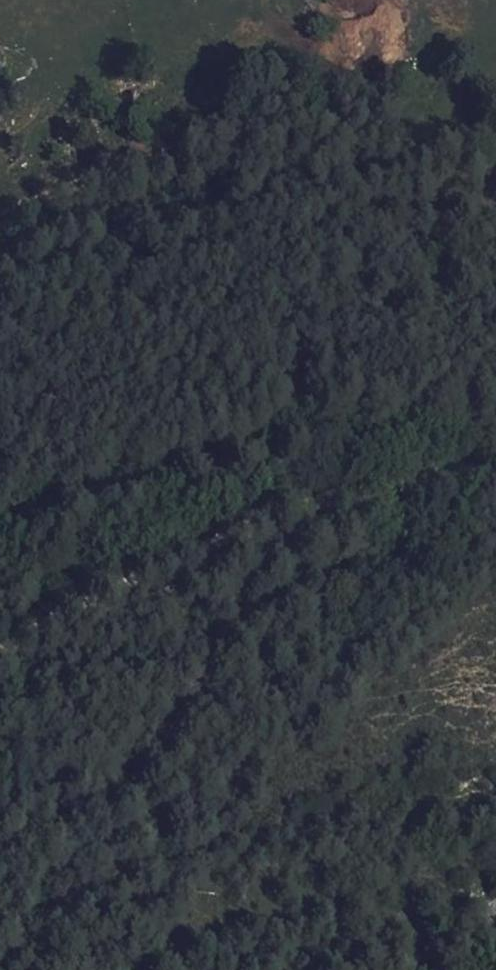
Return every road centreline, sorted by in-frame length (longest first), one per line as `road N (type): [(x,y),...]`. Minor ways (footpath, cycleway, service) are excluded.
road 1 (track): [(495,477),(381,487),(267,519),(105,593),(0,653)]
road 2 (track): [(495,173),(355,113),(260,128),(0,227)]
road 3 (track): [(0,521),(229,446),(335,433),(495,438)]

